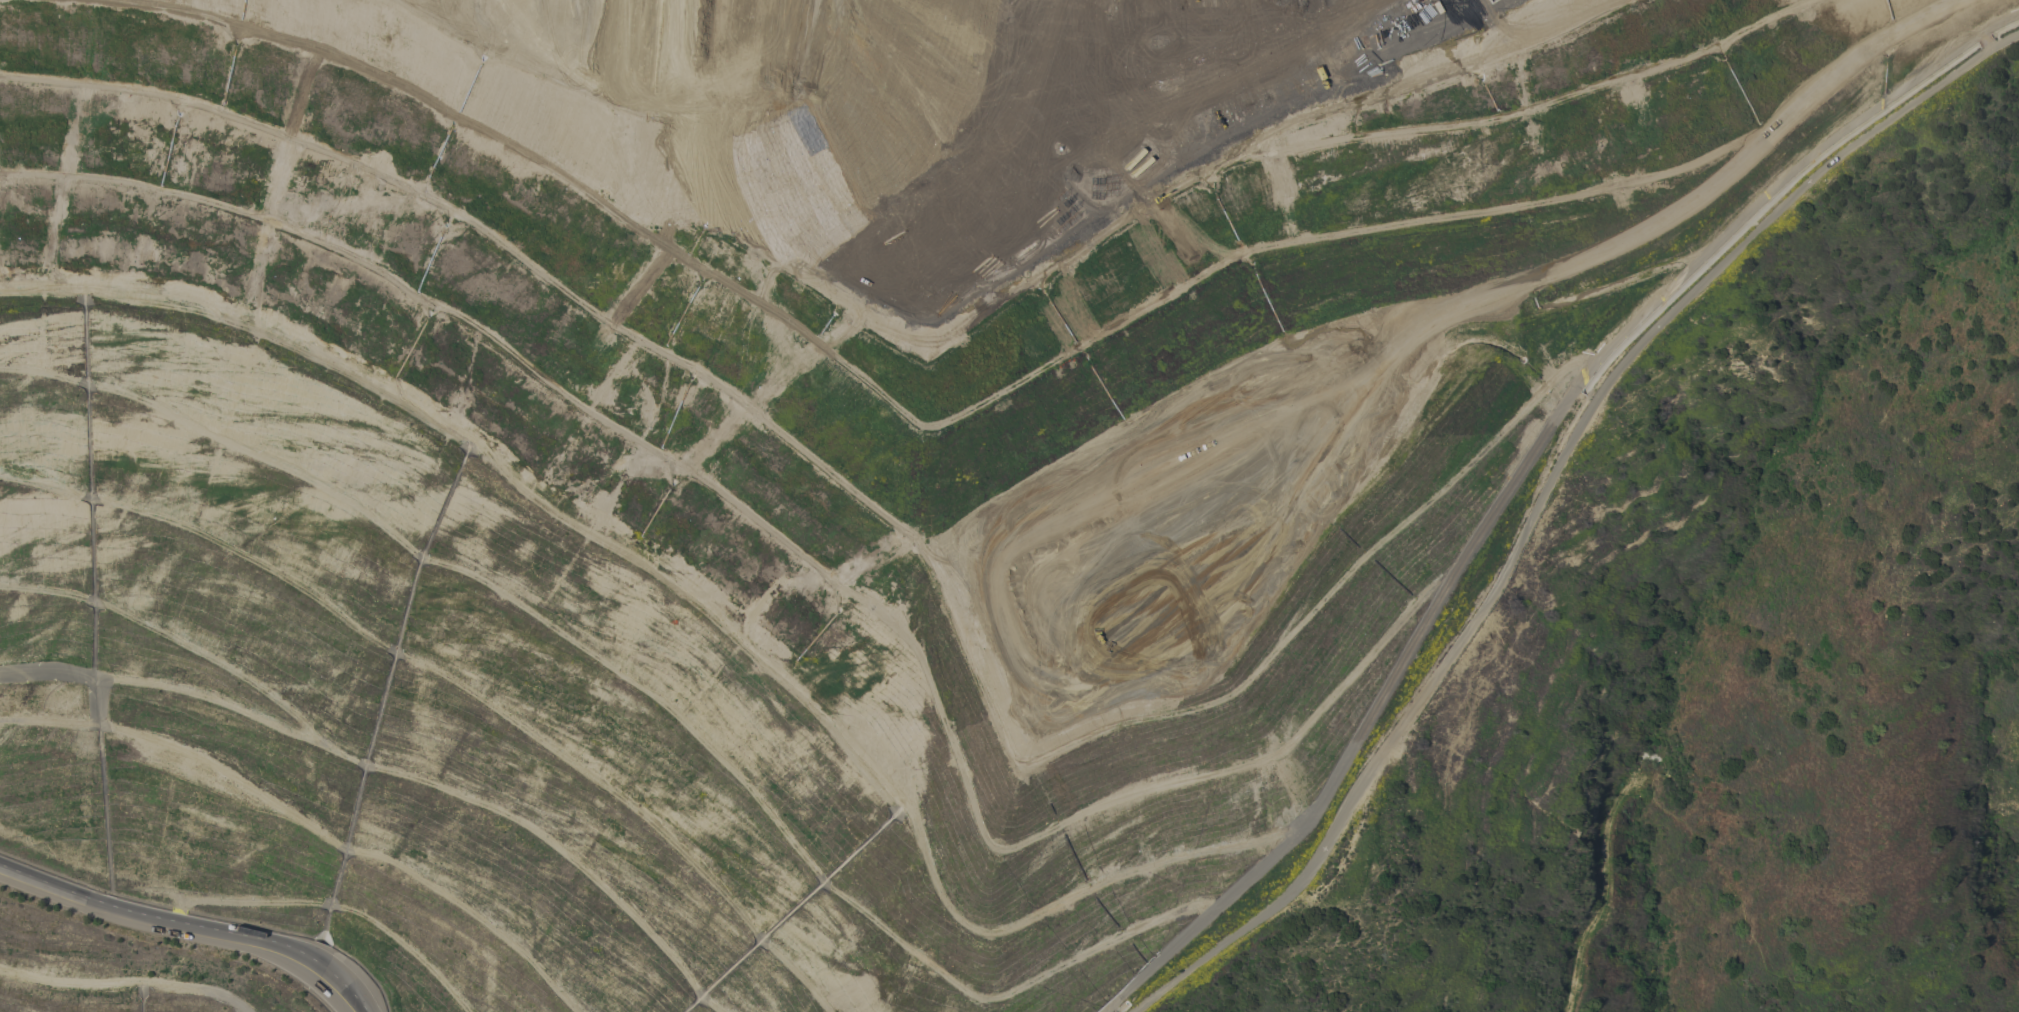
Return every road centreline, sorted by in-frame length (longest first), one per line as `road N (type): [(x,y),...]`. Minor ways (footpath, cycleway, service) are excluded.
road 1 (track): [(2018,32),(1831,162),(1637,346),(1601,389),(1494,591),(1368,770),(1304,880),(1136,1011)]

